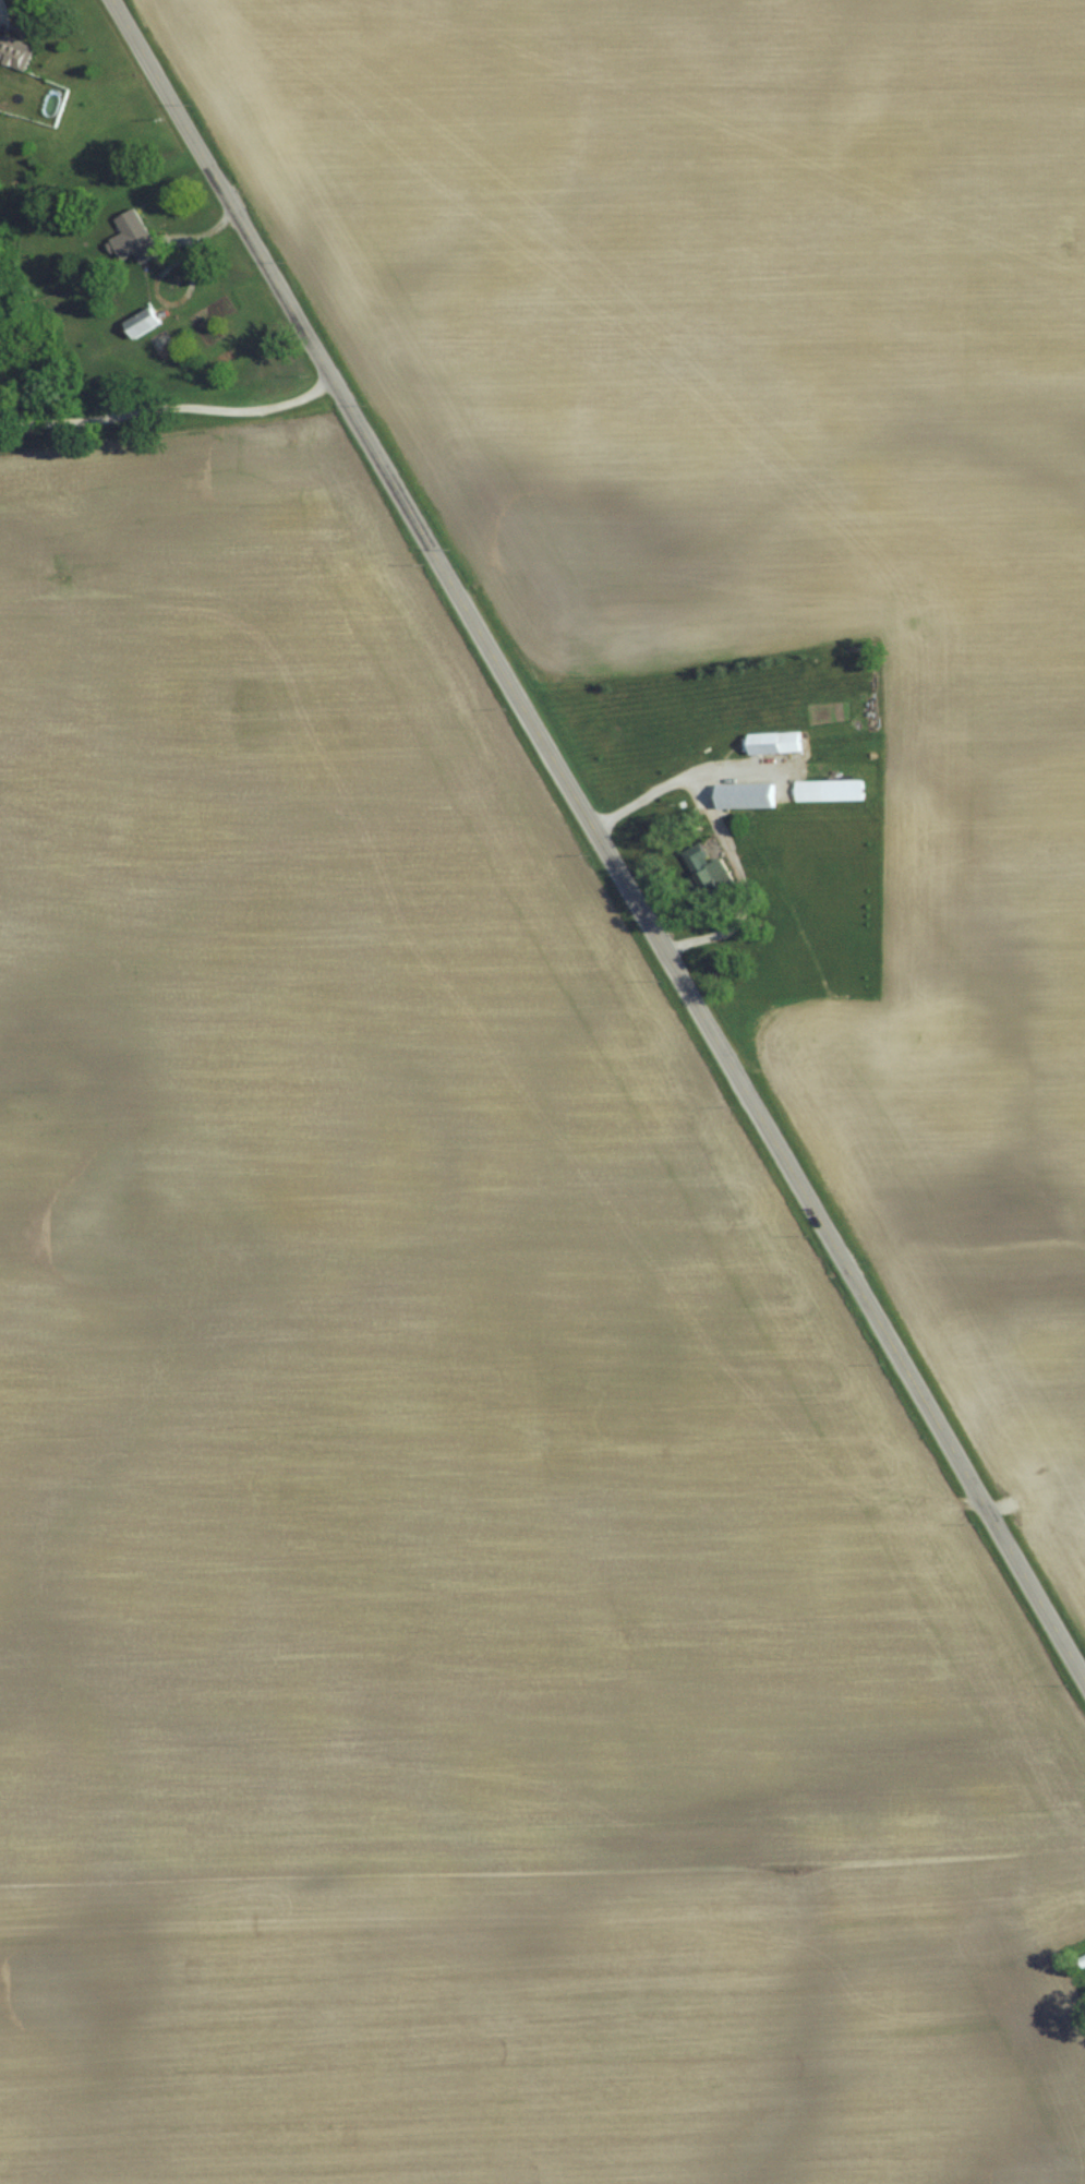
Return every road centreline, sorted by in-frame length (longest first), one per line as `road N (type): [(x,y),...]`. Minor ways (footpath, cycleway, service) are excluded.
road 1 (secondary): [(1084,1686),(112,0)]

